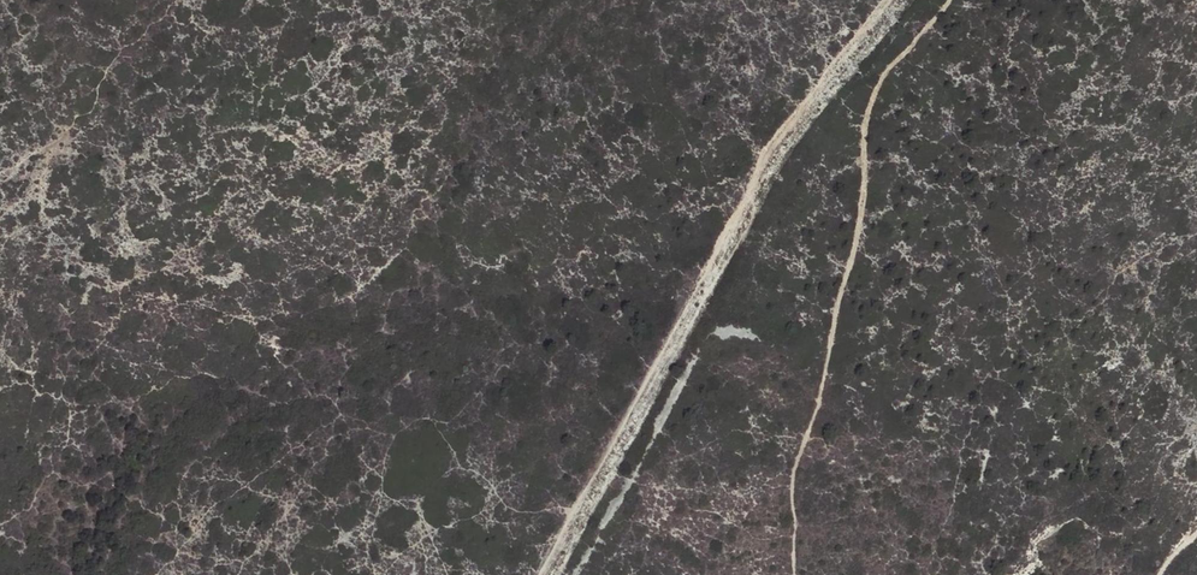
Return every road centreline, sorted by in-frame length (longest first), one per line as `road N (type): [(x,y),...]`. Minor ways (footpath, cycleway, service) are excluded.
road 1 (track): [(792,574),(793,485),(856,248),(867,114),(886,70),(949,0)]

